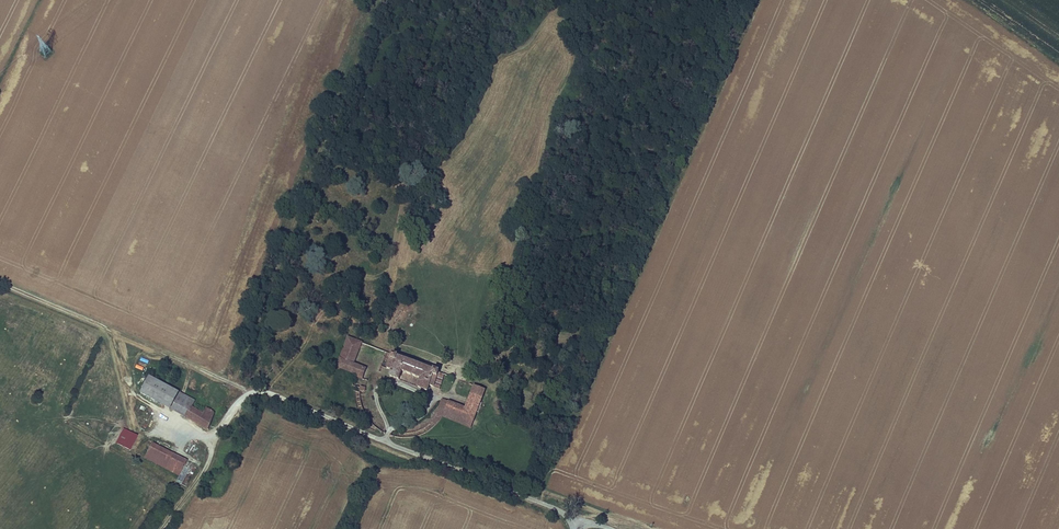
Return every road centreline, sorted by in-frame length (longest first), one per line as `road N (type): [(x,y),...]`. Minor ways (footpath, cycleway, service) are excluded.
road 1 (track): [(254,393),(234,384),(379,0)]
road 2 (track): [(234,384),(0,283)]

